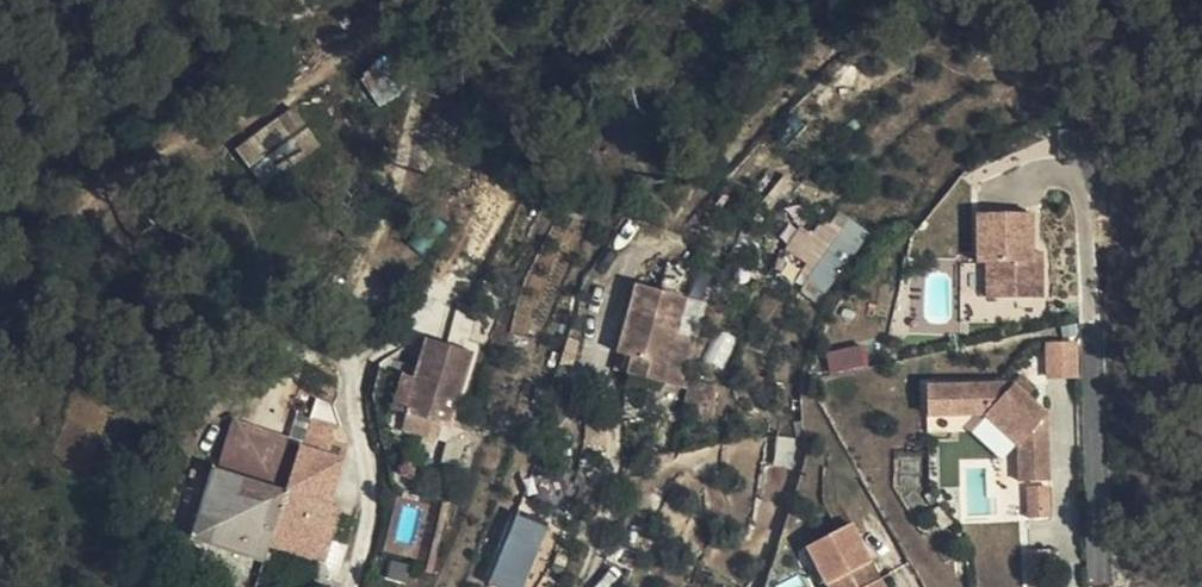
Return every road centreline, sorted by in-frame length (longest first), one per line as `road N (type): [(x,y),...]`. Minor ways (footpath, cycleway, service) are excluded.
road 1 (track): [(354,368),(370,527),(355,586)]

